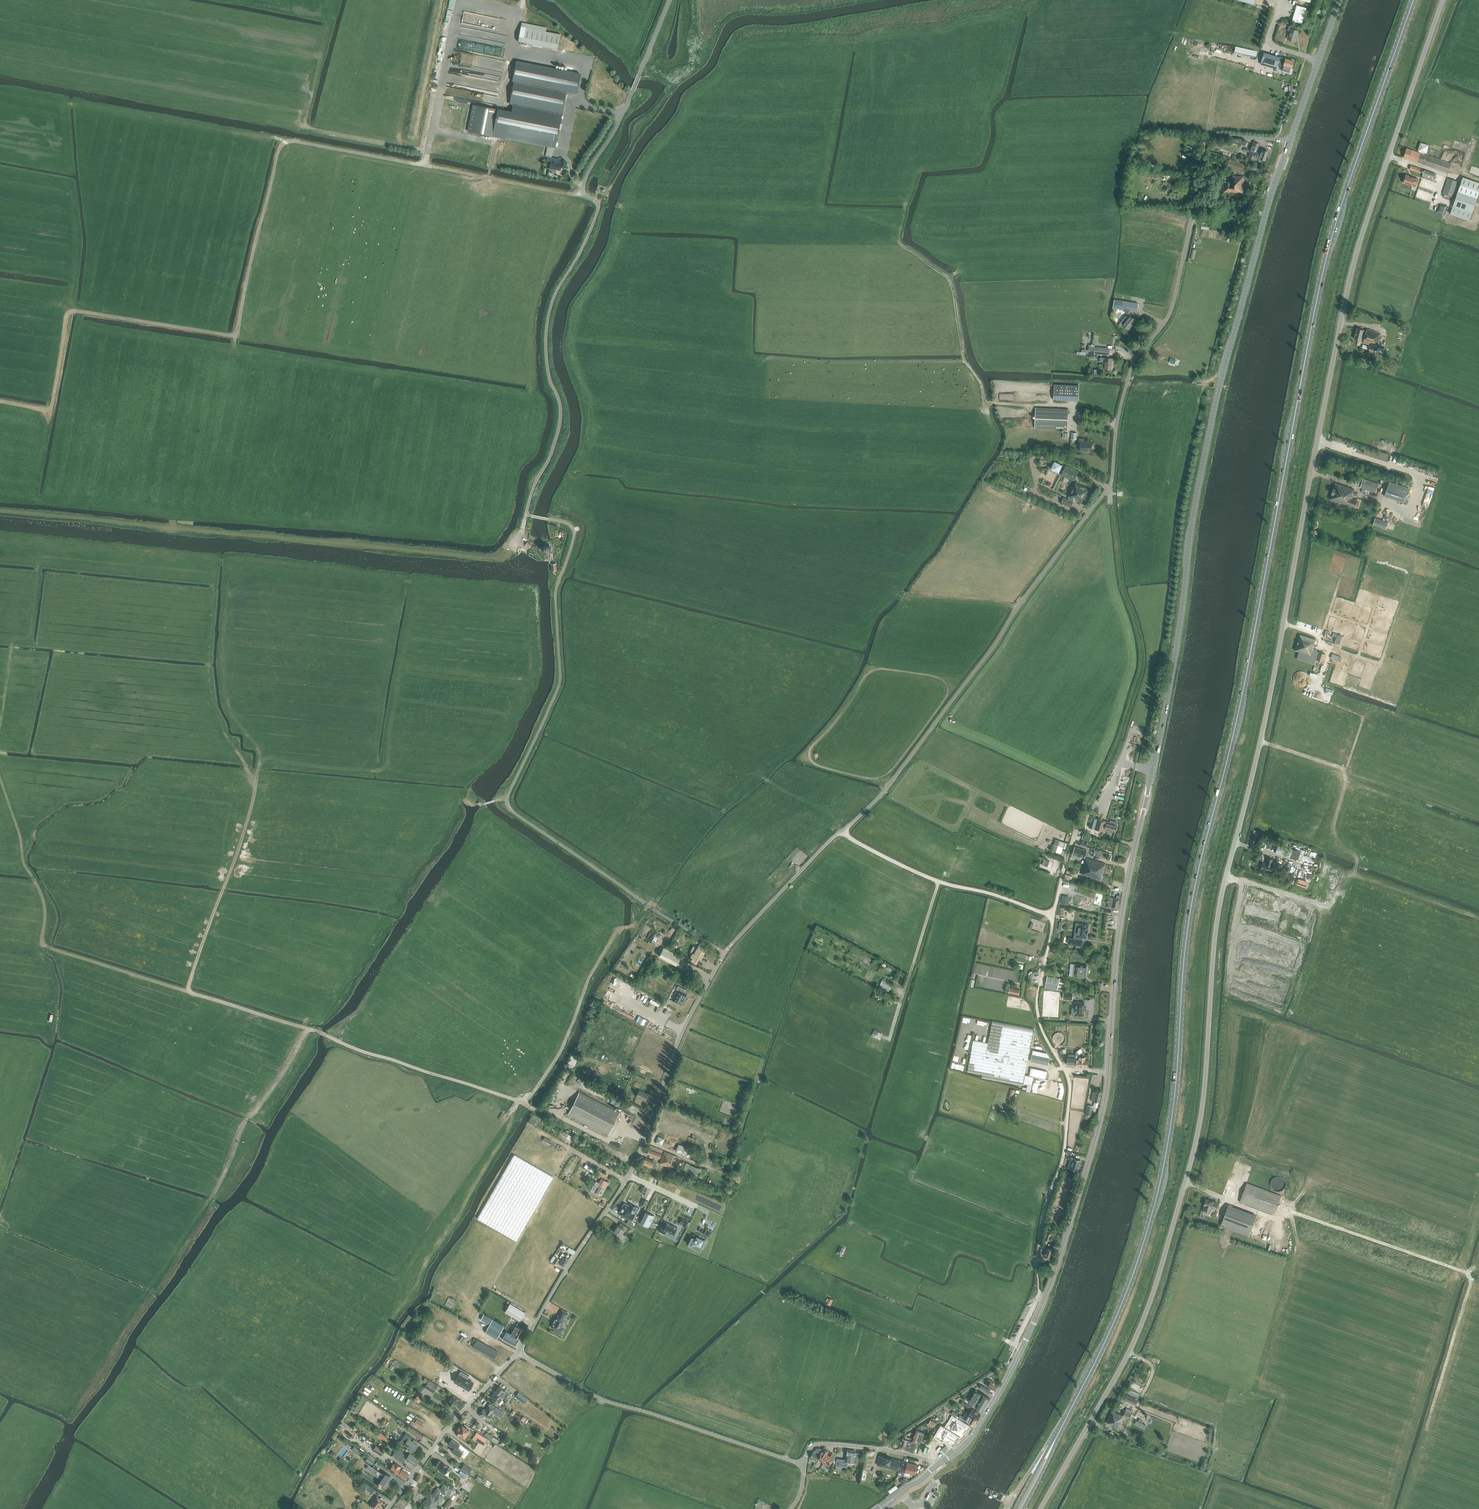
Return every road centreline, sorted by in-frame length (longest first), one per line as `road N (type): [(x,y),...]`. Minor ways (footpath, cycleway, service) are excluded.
road 1 (unclassified): [(1040,1508),(1146,1313),(1196,1145),(1219,909),(1264,728),(1340,323),(1362,233),(1443,0)]
road 2 (primary): [(1051,1450),(1123,1302),(1159,1186),(1192,905),(1238,715),(1317,296),(1413,0)]
road 3 (unclassified): [(629,1176),(678,1043),(725,953),(886,788),(1109,488),(1125,389),(1135,358),(1172,309),(1208,141),(1289,141)]
road 4 (tertiary): [(1045,1297),(1105,1103),(1120,922),(1180,623),(1192,521),(1223,372),(1289,141)]
road 5 (track): [(1226,1200),(1470,1278),(1402,1508)]
road 6 (track): [(1042,1296),(1038,1259),(1063,1157),(1070,1087),(1038,1017),(1053,920)]
road 7 (track): [(425,165),(292,141),(280,148),(235,335)]
road 8 (track): [(235,335),(71,312),(52,408),(0,401)]
road 9 (unclassified): [(803,1464),(598,1398),(519,1352)]
road 10 (track): [(150,1288),(222,1182),(243,1124),(309,1030)]
road 11 (track): [(1345,770),(1332,832),(1359,862),(1330,908),(1227,878)]
road 12 (track): [(23,863),(40,888),(42,944),(188,991)]
road 13 (track): [(907,203),(900,245),(952,285),(965,363),(985,403)]
road 14 (track): [(1053,920),(929,878),(840,833)]
road 15 (track): [(66,103),(288,141)]
road 16 (track): [(326,1035),(519,1101),(510,1114)]
road 17 (track): [(256,783),(188,991)]
road 18 (track): [(791,754),(728,807),(644,912)]
road 19 (track): [(519,1101),(526,1105),(556,1061),(589,979),(623,927)]
road 20 (unclassified): [(670,0),(585,194)]
road 21 (track): [(150,1288),(81,1390),(0,1364)]
road 22 (unclassified): [(519,1352),(629,1176)]
road 23 (unclassified): [(388,1508),(446,1430),(519,1352)]
road 24 (tertiary): [(938,1465),(982,1423),(1045,1297)]
road 25 (track): [(585,194),(425,165)]
road 26 (tertiary): [(1289,141),(1339,0)]
road 27 (residential): [(803,1464),(811,1448),(832,1444),(938,1465)]
road 28 (track): [(1261,742),(1345,770),(1363,719)]
road 29 (track): [(188,991),(317,1031)]
road 30 (track): [(222,664),(232,719),(260,754),(256,783)]
road 31 (track): [(914,961),(877,1085)]

